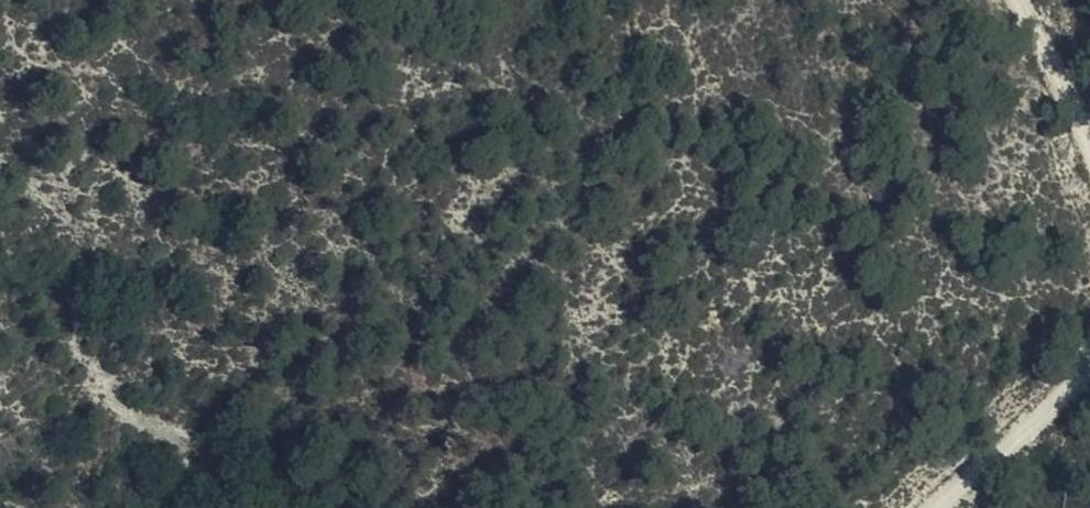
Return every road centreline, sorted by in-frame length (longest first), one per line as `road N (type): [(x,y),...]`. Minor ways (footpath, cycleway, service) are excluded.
road 1 (track): [(946,507),(1036,420),(1089,353)]
road 2 (track): [(1089,148),(1015,0)]

